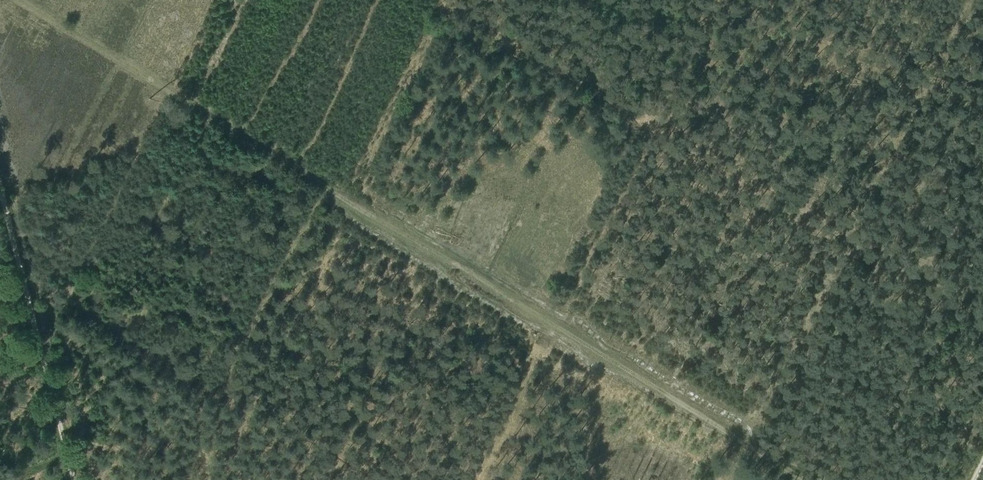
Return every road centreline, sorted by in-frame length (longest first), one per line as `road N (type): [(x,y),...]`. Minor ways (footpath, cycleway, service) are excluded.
road 1 (track): [(22,0),(813,479)]
road 2 (track): [(73,479),(15,244)]

